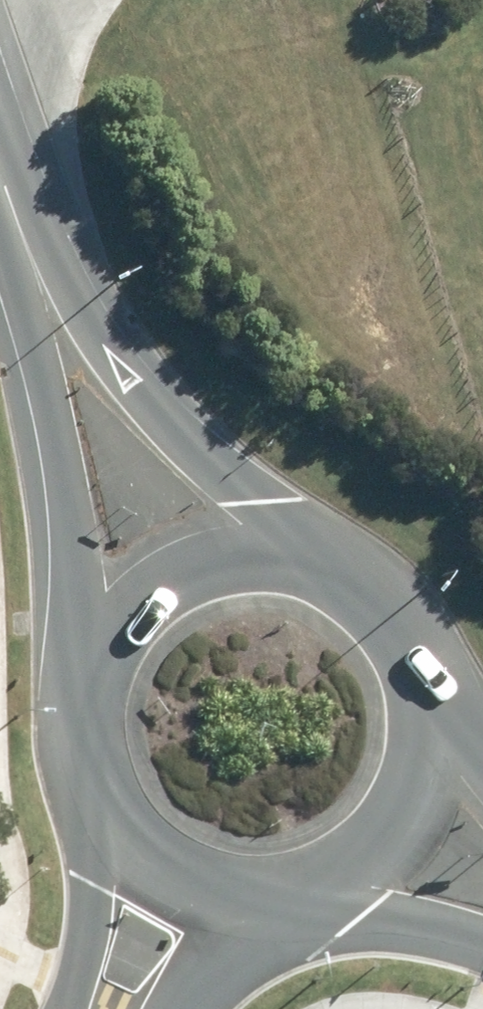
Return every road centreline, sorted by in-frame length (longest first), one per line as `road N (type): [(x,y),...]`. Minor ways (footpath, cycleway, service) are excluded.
road 1 (secondary): [(0,142),(155,414),(277,555)]
road 2 (secondary): [(87,669),(56,426),(0,186)]
road 3 (secondary): [(414,665),(425,724),(422,761),(399,818),(376,848),(327,883)]
road 4 (tertiary): [(27,1008),(82,767)]
road 5 (secondary): [(87,669),(116,617),(155,582),(211,558),(277,555)]
road 6 (secondary): [(252,900),(193,890),(140,860),(105,822),(82,767)]
road 7 (secondary): [(277,555),(335,575),(383,613),(414,665)]
road 8 (secondary): [(482,938),(327,883)]
road 9 (tertiary): [(252,900),(168,976),(152,1008)]

